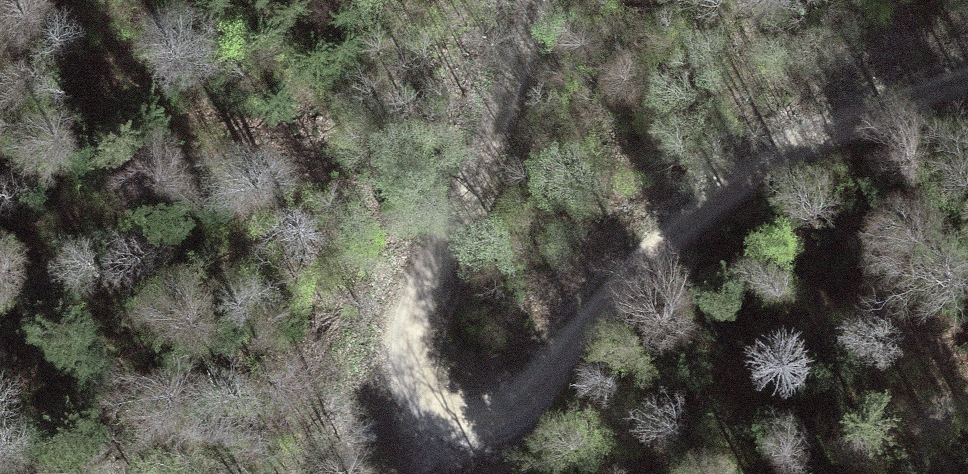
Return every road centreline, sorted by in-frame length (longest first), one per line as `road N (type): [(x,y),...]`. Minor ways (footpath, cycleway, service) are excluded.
road 1 (track): [(967,73),(867,109),(749,173),(537,377),(504,402),(452,412),(418,385),(412,334),(536,0)]

